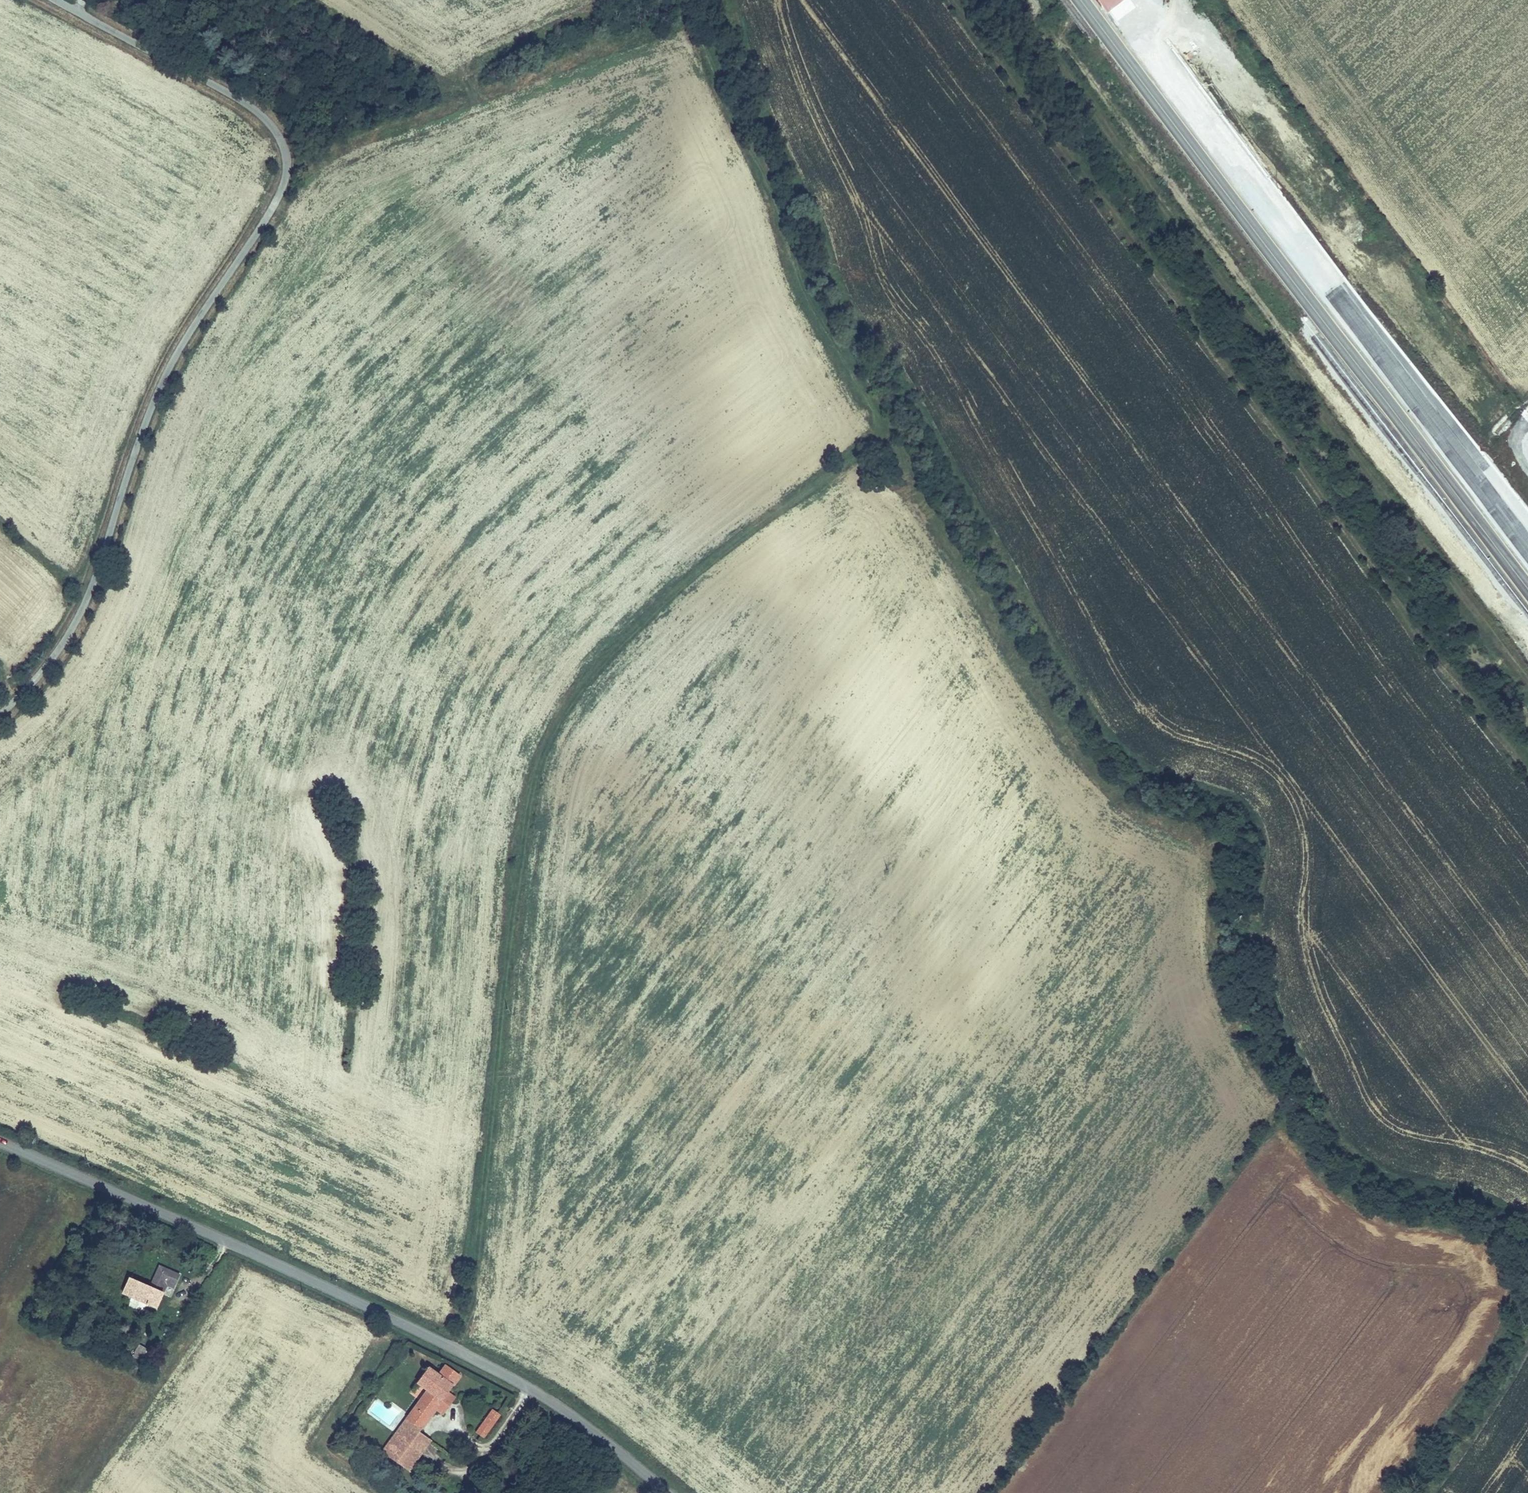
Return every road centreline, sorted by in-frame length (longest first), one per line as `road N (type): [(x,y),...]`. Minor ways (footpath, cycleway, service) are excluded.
road 1 (track): [(465,1352),(534,787),(583,686),(649,614),(869,444),(878,429),(874,402),(814,306),(697,0)]
road 2 (track): [(1527,770),(961,0)]
road 3 (unclassified): [(61,0),(259,110),(276,128),(287,163),(262,222),(163,376),(92,586),(43,666),(0,710)]
road 4 (tertiary): [(0,1140),(529,1386),(668,1492)]
road 5 (motorway): [(1087,0),(1527,586)]
road 6 (motorway): [(1527,545),(1118,0)]

